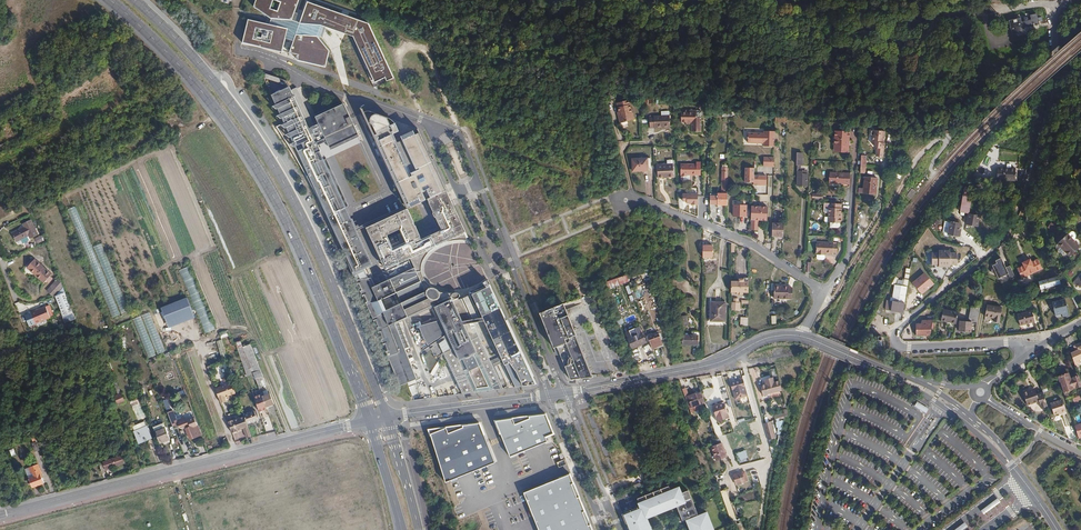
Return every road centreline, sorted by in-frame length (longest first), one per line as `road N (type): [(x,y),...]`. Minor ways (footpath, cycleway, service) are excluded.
road 1 (residential): [(1054,4),(1049,114),(1014,216),(999,242),(894,338),(902,348),(1012,342),(1027,354)]
road 2 (primary): [(111,0),(202,92),(265,182),(369,420)]
road 3 (primary): [(388,416),(309,230),(265,151),(210,77),(135,0)]
road 4 (tertiary): [(369,420),(0,515)]
road 5 (residential): [(801,336),(824,292),(755,246),(642,197),(627,201)]
road 6 (track): [(929,173),(951,137),(916,162),(834,297),(816,308)]
road 7 (tertiary): [(801,336),(764,339),(701,367),(563,392)]
road 8 (residential): [(563,392),(480,183)]
road 9 (residential): [(457,193),(549,394)]
road 10 (residential): [(434,127),(239,52)]
road 11 (track): [(0,222),(186,128)]
road 12 (tertiary): [(549,394),(388,416)]
road 13 (residential): [(549,394),(596,511)]
road 14 (residential): [(609,505),(563,392)]

